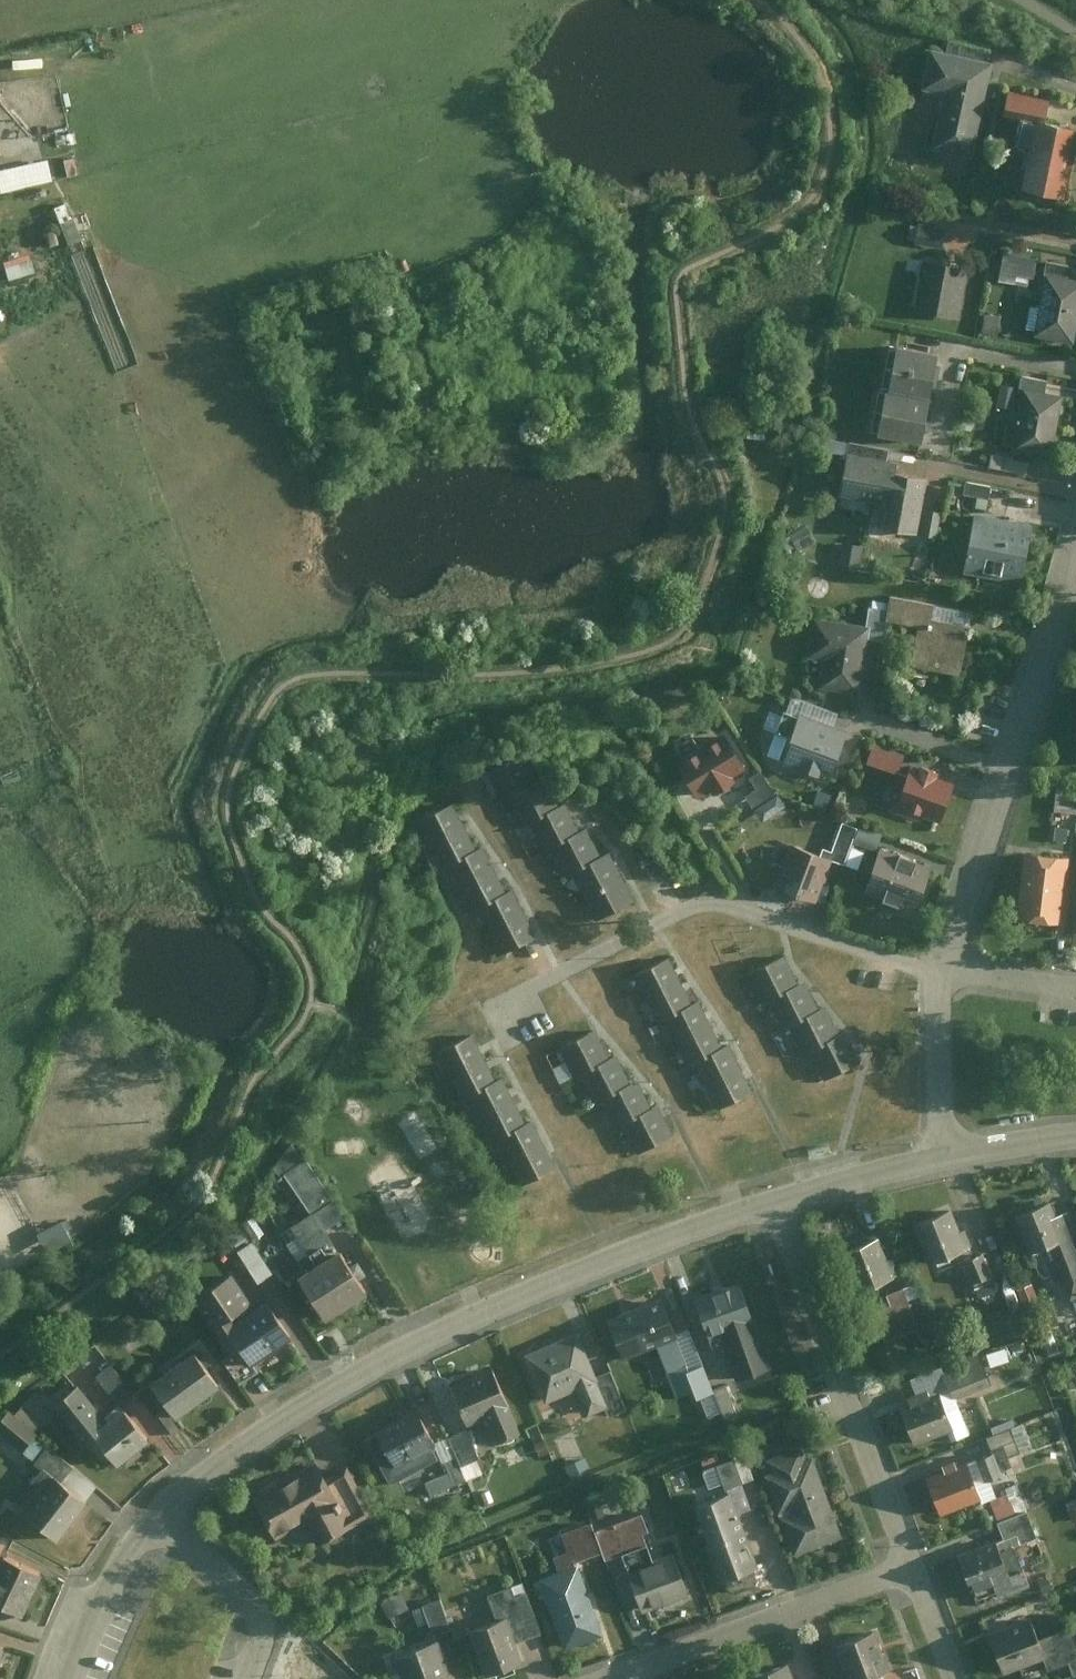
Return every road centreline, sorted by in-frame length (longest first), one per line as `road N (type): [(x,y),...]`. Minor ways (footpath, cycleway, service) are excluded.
road 1 (residential): [(75,1678),(95,1624),(160,1513),(265,1433),(481,1319),(770,1206)]
road 2 (residential): [(943,972),(699,904),(489,1009),(503,1040)]
road 3 (residential): [(943,972),(1075,549)]
road 4 (residential): [(907,1562),(770,1206)]
road 5 (residential): [(605,1678),(907,1562)]
road 6 (residential): [(944,1157),(933,1063),(943,972)]
road 7 (residential): [(770,1206),(944,1157)]
road 8 (residential): [(1075,988),(943,972)]
road 9 (residential): [(944,1157),(1075,1137)]
road 10 (residential): [(953,1678),(907,1562)]

